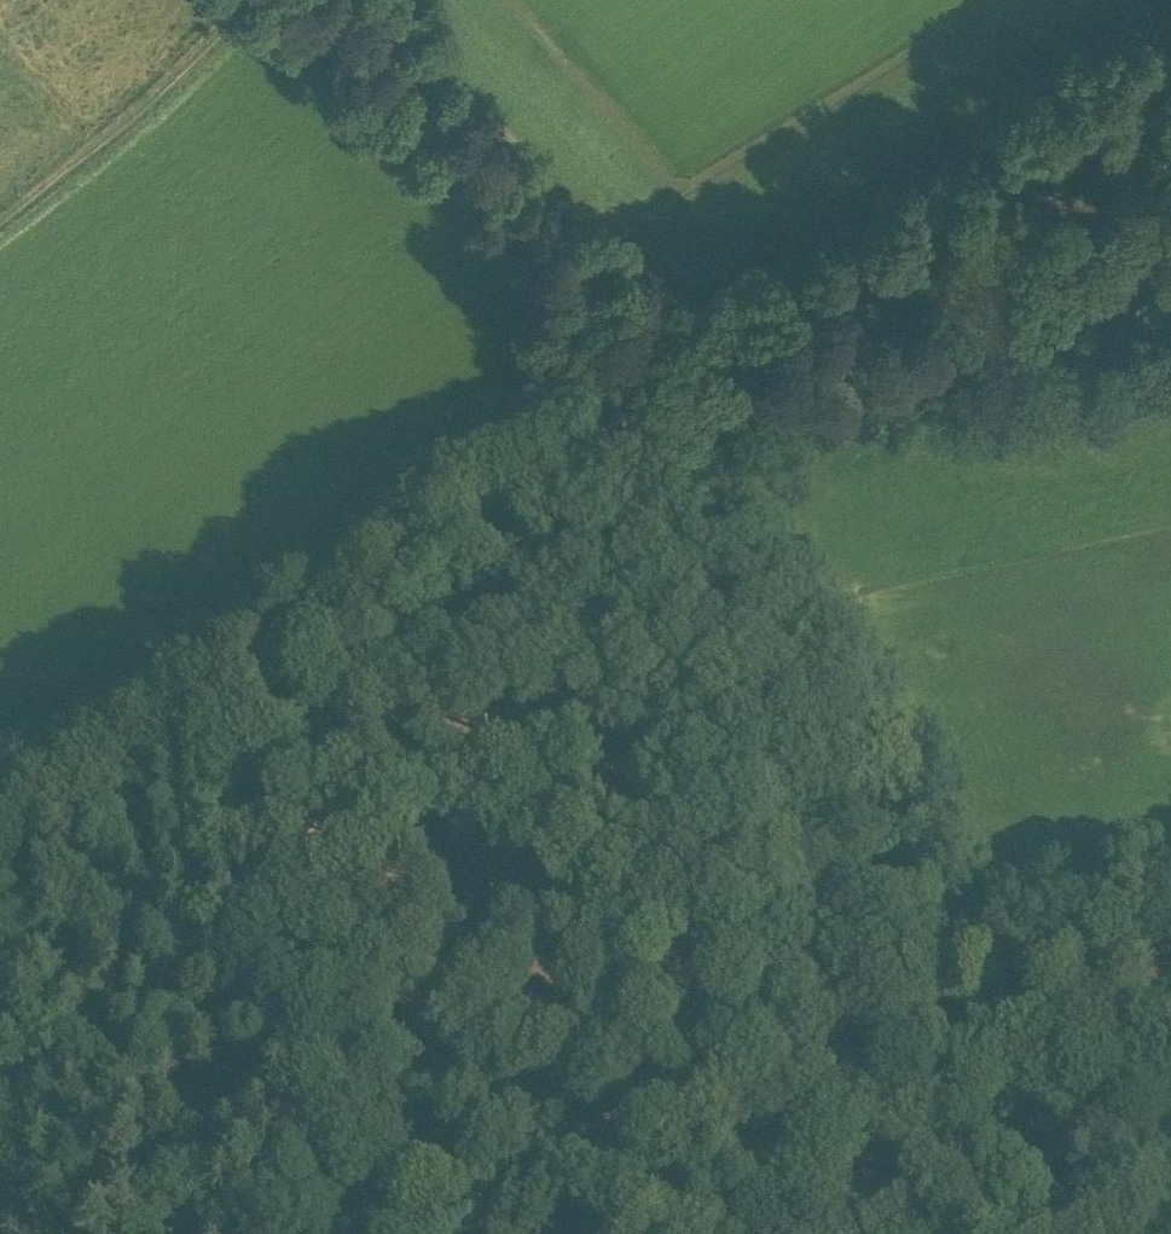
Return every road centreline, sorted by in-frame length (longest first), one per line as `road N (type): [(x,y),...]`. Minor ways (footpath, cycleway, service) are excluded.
road 1 (track): [(338,0),(658,374),(668,406),(639,557),(651,761),(688,915),(777,988),(1017,1233)]
road 2 (track): [(662,385),(3,830)]
road 3 (track): [(668,406),(816,371),(854,356),(885,322),(931,301),(1170,289)]
road 4 (track): [(342,772),(231,988),(206,1149),(192,1179),(143,1232)]
road 5 (track): [(3,830),(67,1081),(144,1233)]
road 6 (track): [(642,529),(543,571),(464,627),(342,772)]
road 7 (track): [(342,772),(420,760),(480,767),(682,895)]
road 8 (track): [(710,1233),(741,1148),(744,1098),(688,915)]

